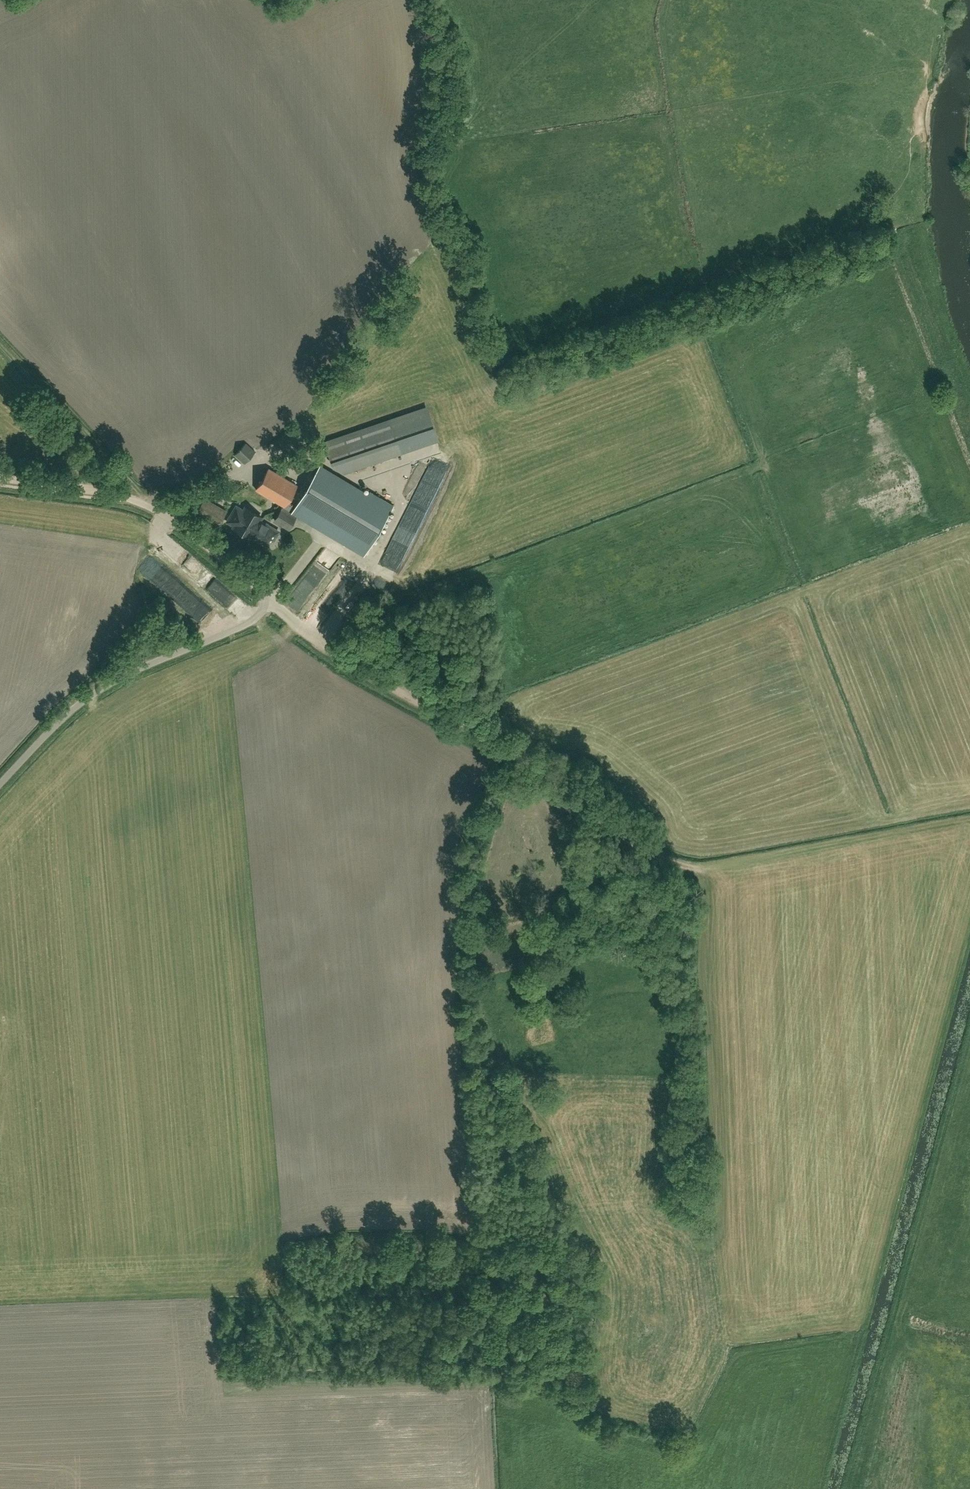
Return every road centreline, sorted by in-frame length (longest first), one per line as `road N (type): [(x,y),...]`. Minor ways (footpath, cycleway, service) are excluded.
road 1 (unclassified): [(0,778),(110,678),(277,599),(154,504)]
road 2 (track): [(0,341),(154,504)]
road 3 (track): [(154,504),(0,478)]

